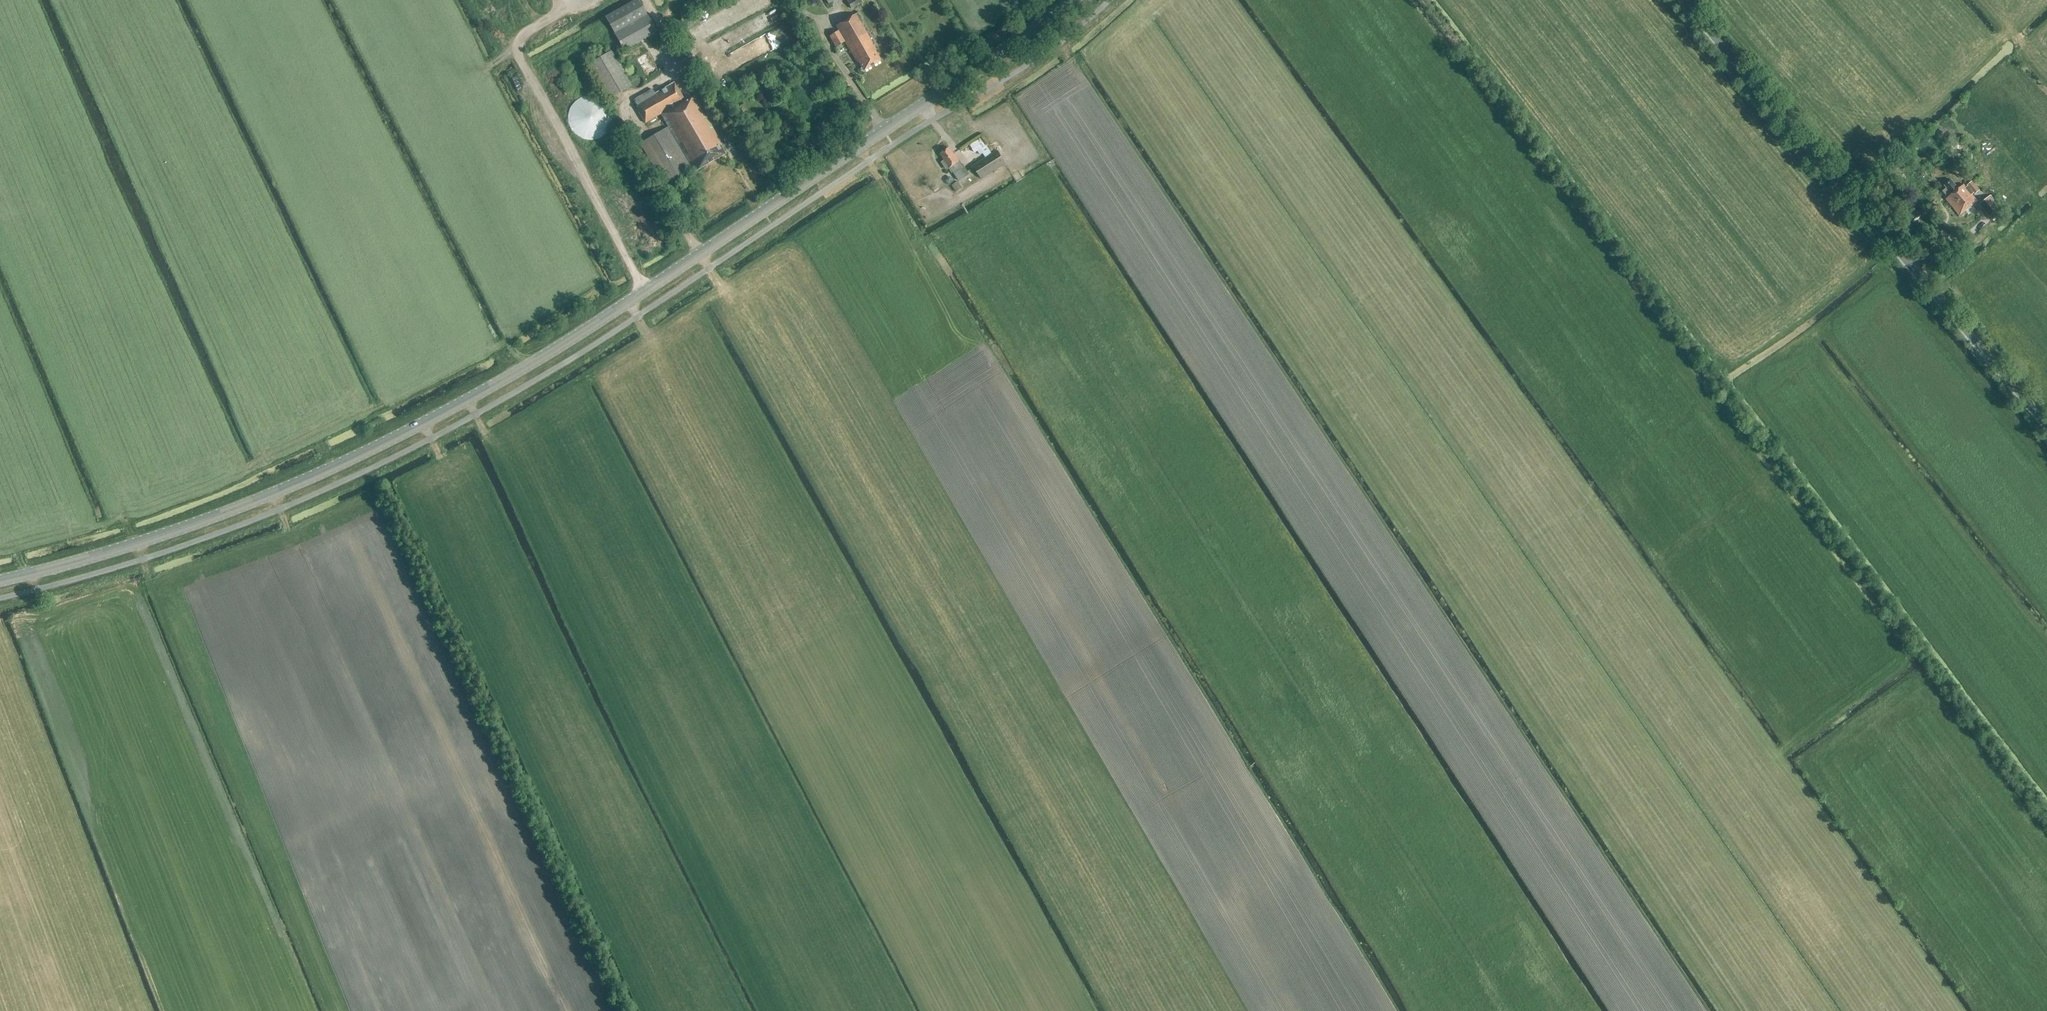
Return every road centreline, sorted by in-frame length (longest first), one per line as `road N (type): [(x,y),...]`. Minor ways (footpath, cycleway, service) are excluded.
road 1 (secondary): [(1072,0),(538,361),(425,422),(204,522),(0,581)]
road 2 (tertiary): [(2046,429),(1682,0)]

